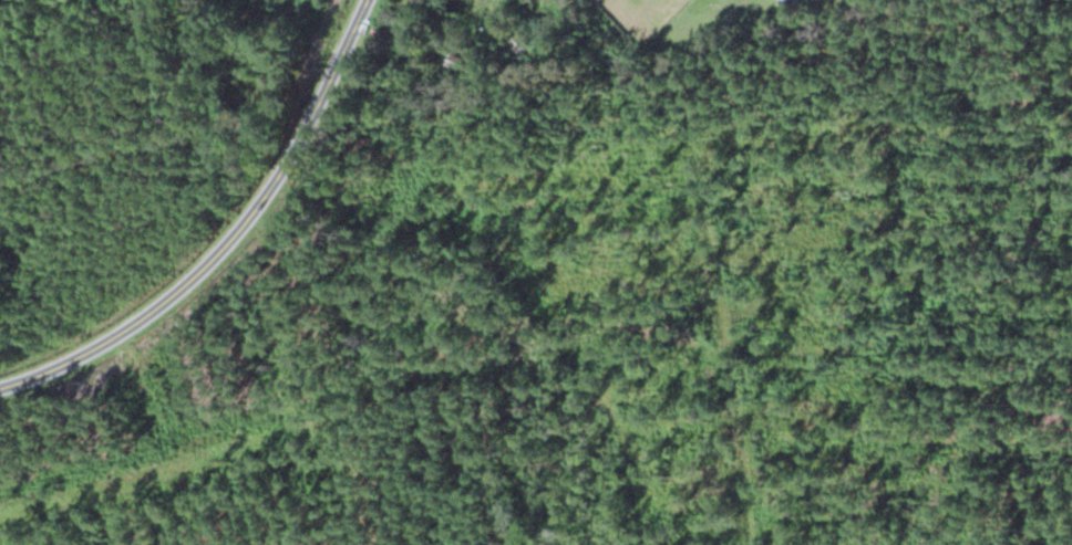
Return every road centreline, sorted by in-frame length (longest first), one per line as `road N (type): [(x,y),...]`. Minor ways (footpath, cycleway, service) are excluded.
road 1 (residential): [(0,386),(131,327),(202,271),(267,197),(366,0)]

